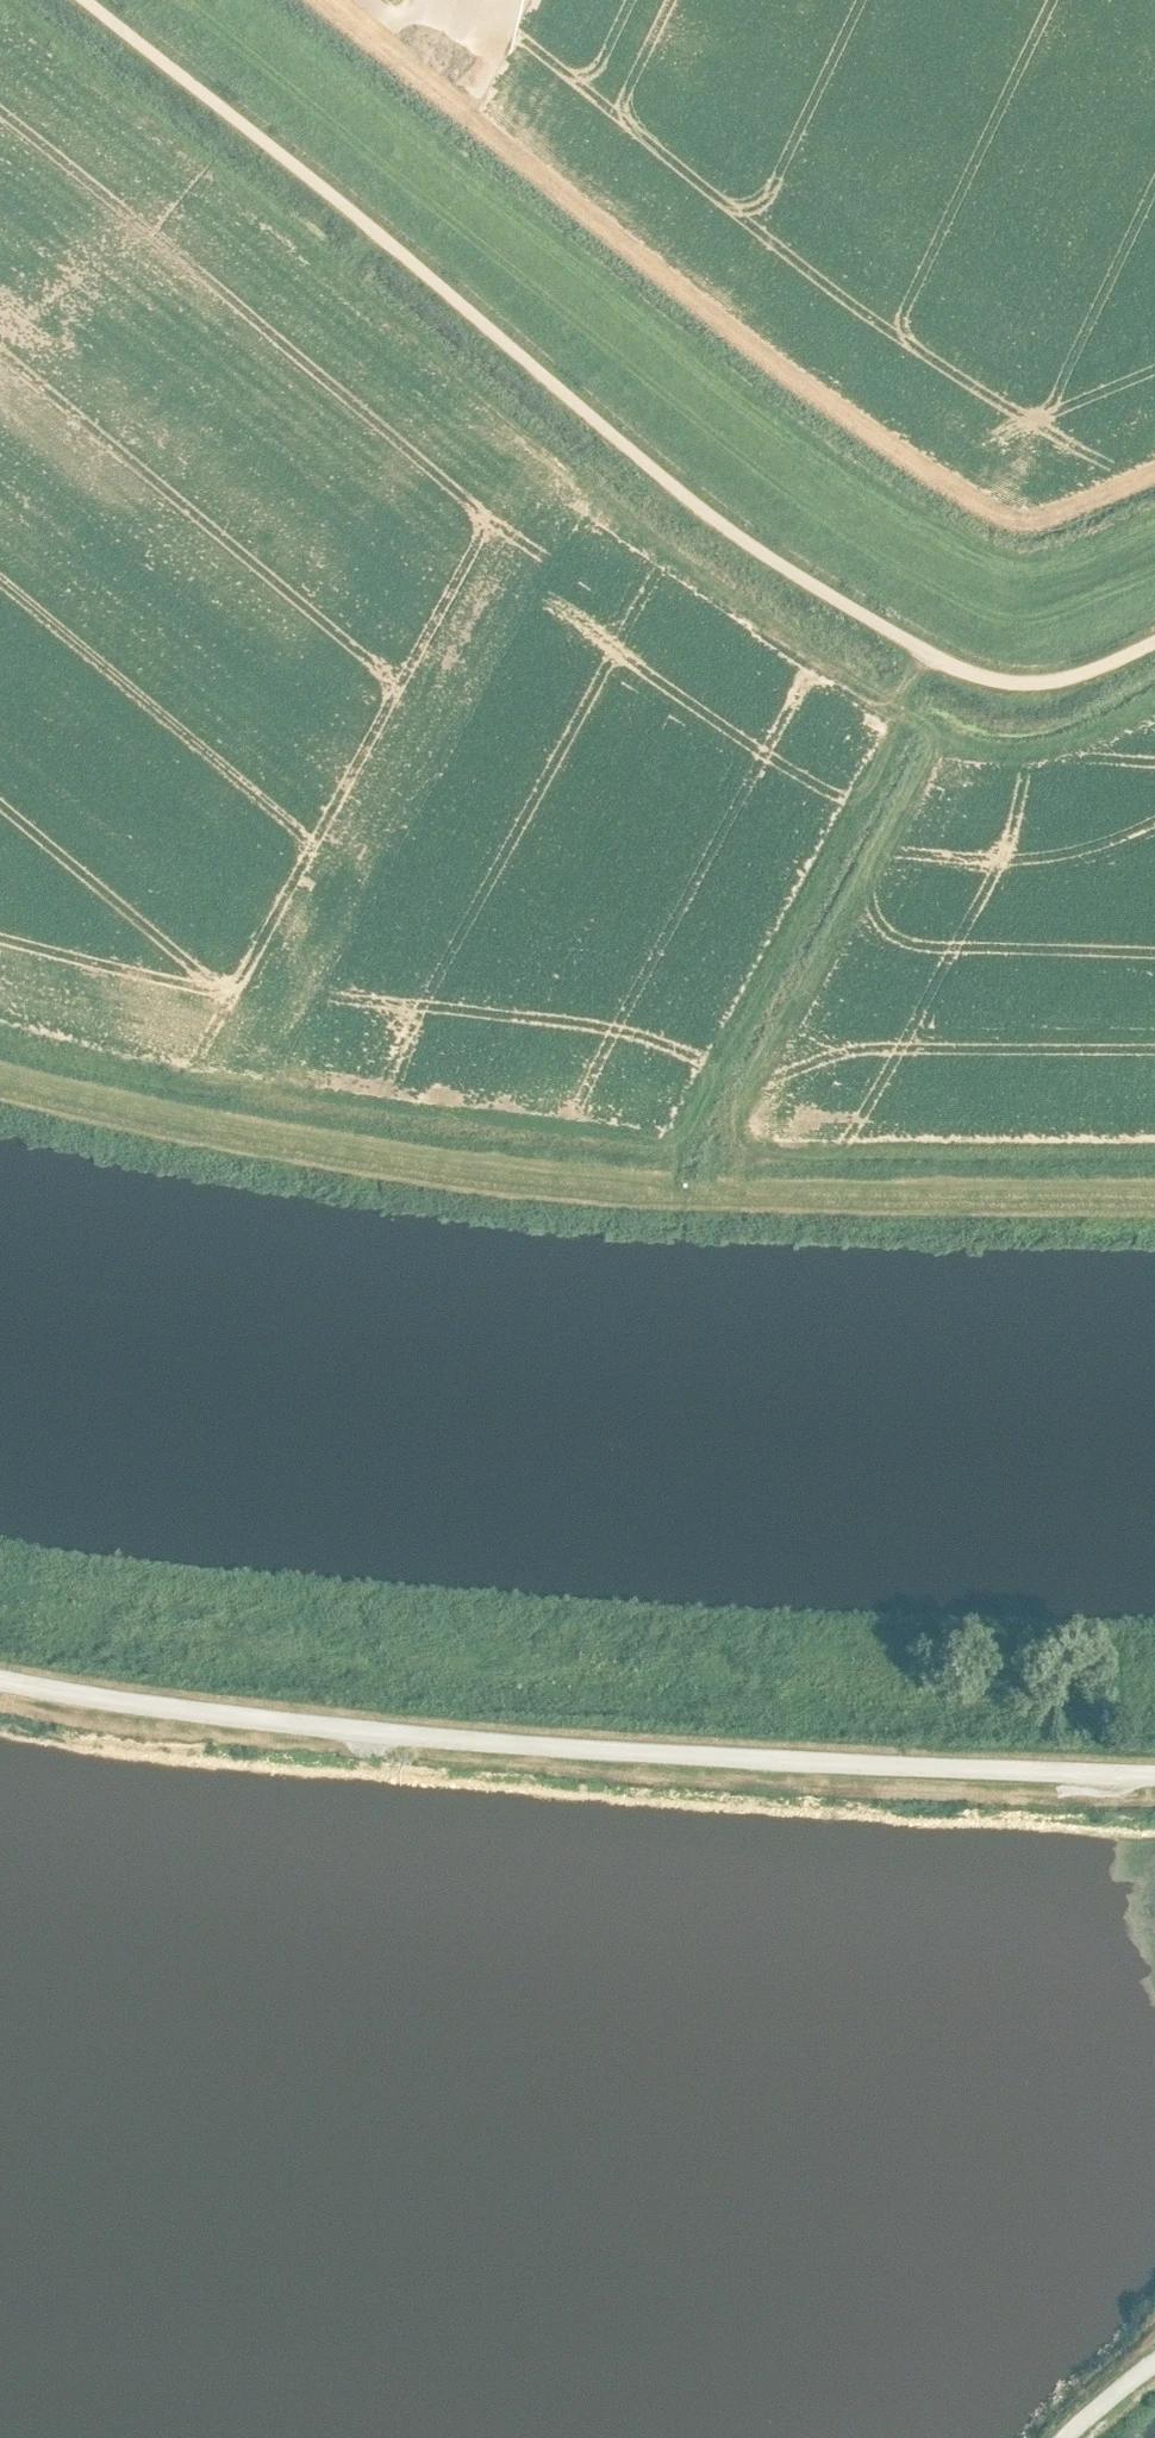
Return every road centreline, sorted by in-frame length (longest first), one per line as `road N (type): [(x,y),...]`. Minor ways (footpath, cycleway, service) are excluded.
road 1 (unclassified): [(1154,641),(1083,677),(1022,691),(917,647),(687,492),(82,0)]

